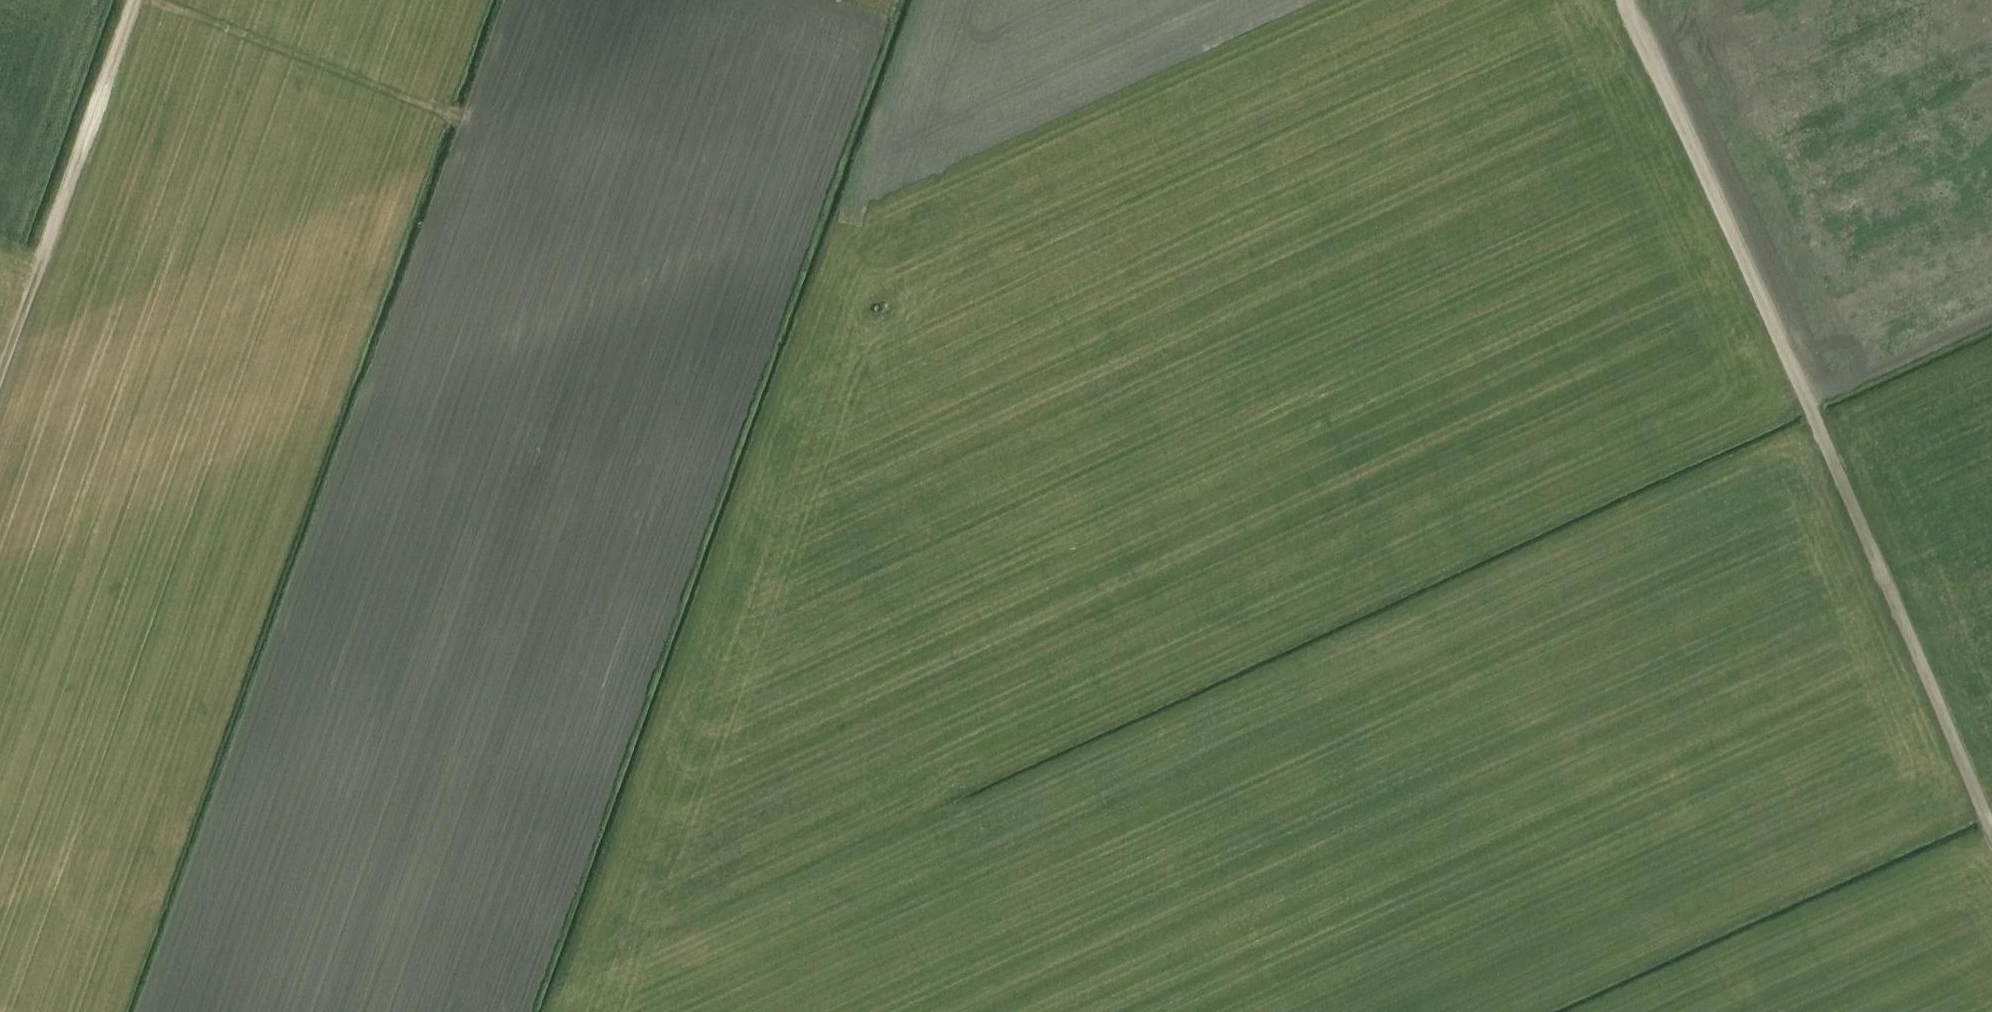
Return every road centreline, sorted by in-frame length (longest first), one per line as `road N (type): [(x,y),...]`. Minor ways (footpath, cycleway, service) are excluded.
road 1 (track): [(1624,0),(1898,603),(1991,832)]

